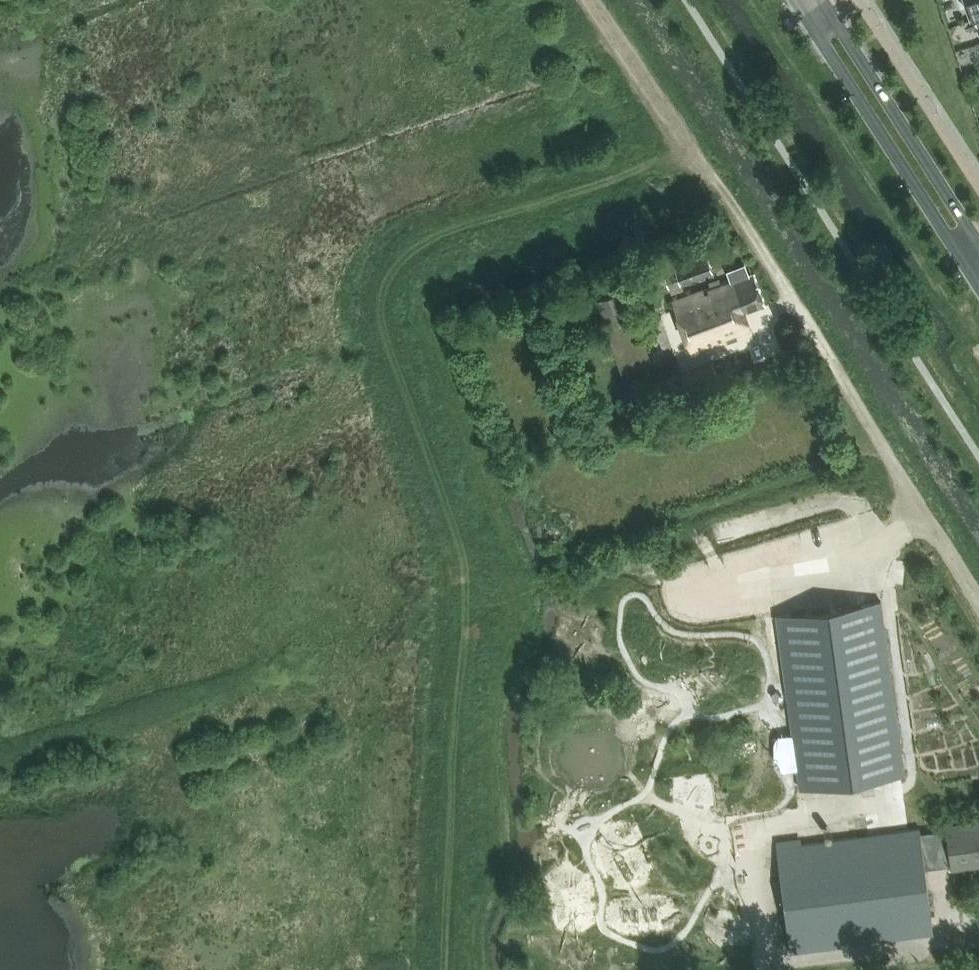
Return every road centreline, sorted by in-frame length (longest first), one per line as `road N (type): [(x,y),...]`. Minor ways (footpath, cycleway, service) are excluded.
road 1 (track): [(978,607),(699,163)]
road 2 (secondary): [(802,12),(969,271)]
road 3 (secondary): [(978,241),(822,0)]
road 4 (track): [(699,163),(593,0)]

